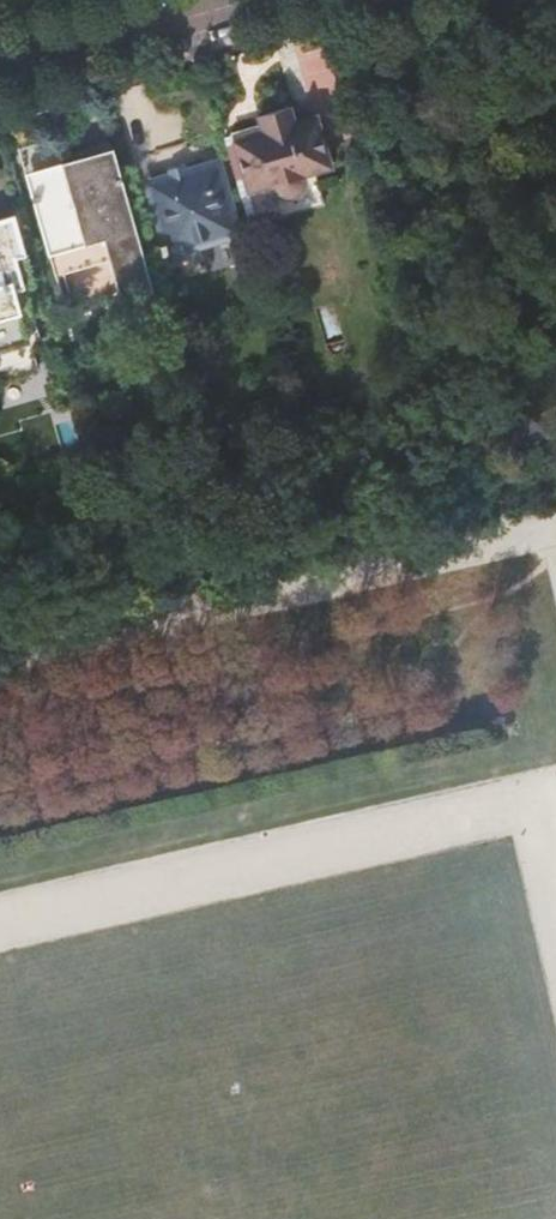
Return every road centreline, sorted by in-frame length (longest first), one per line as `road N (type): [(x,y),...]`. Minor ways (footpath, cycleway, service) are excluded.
road 1 (track): [(0,915),(555,786)]
road 2 (track): [(0,657),(552,537)]
road 3 (residential): [(228,0),(0,66)]

